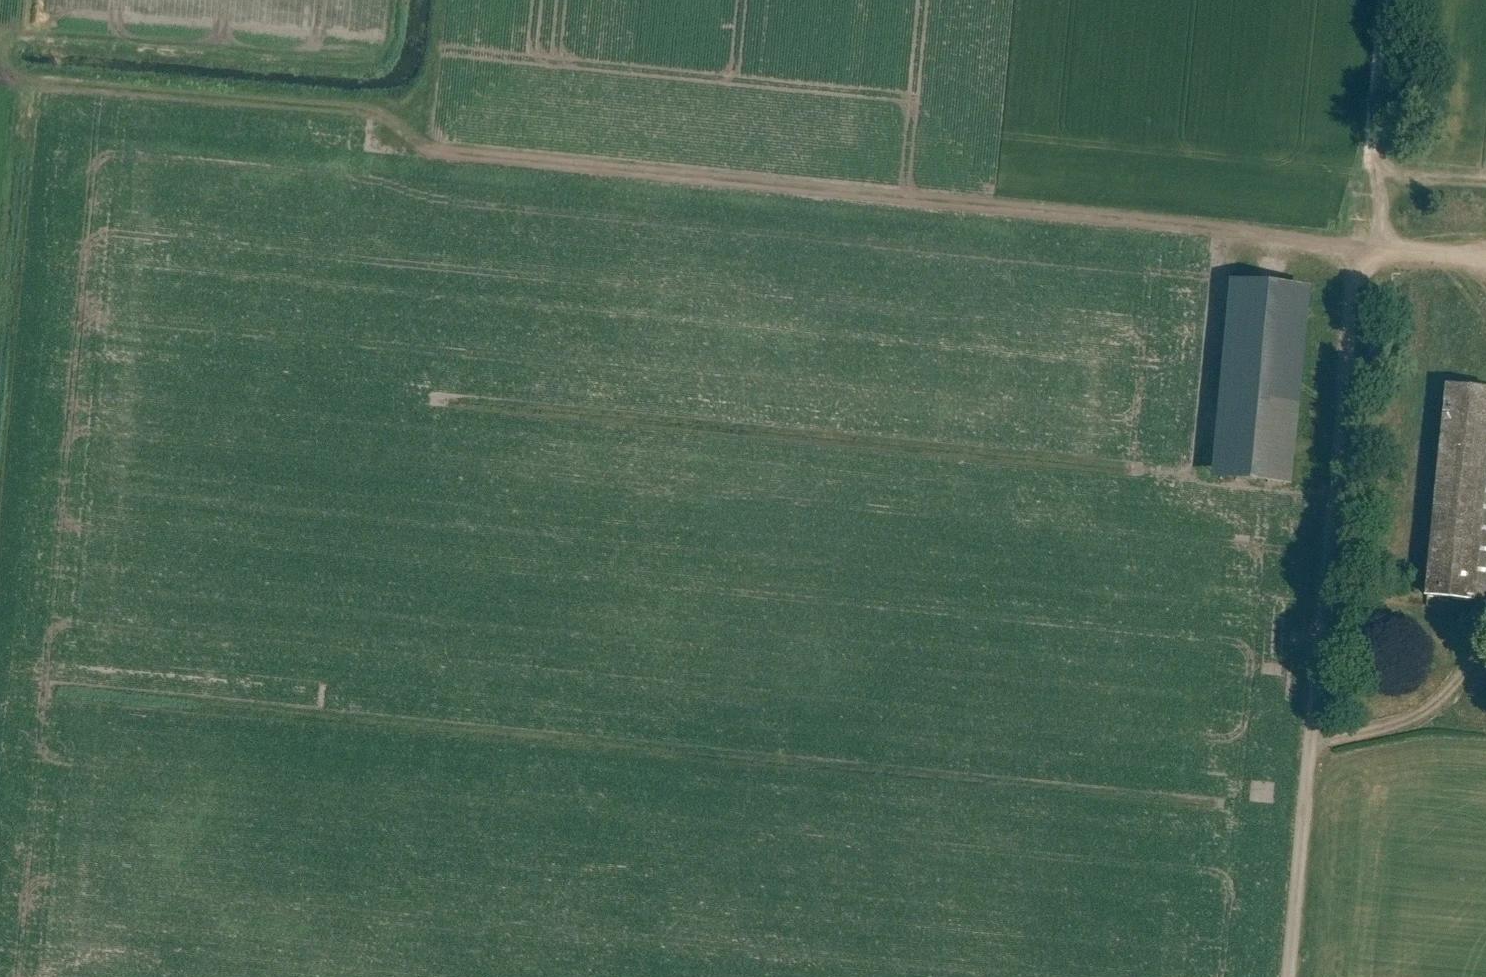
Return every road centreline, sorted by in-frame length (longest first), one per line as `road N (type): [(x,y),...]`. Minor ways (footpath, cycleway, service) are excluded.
road 1 (track): [(1291,976),(1370,161)]
road 2 (unclassified): [(1370,161),(1388,0)]
road 3 (track): [(1485,255),(1362,247)]

